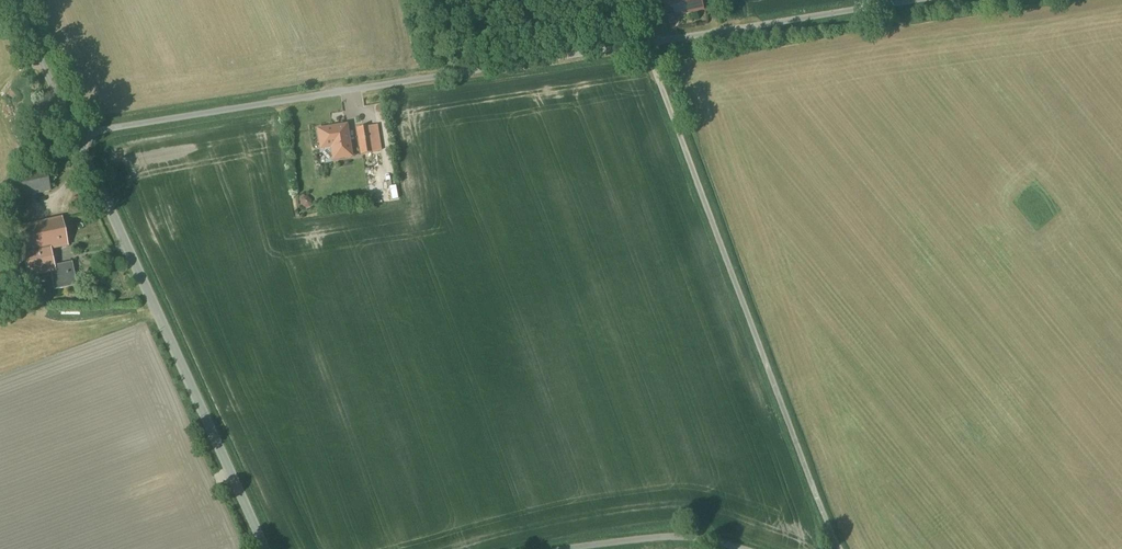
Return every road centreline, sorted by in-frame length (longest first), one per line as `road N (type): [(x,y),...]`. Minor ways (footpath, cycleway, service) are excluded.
road 1 (unclassified): [(914,0),(76,138)]
road 2 (track): [(841,548),(644,44)]
road 3 (unclassified): [(267,548),(76,138)]
road 4 (unclassified): [(582,548),(657,539),(734,548)]
road 5 (unclassified): [(76,138),(11,0)]

